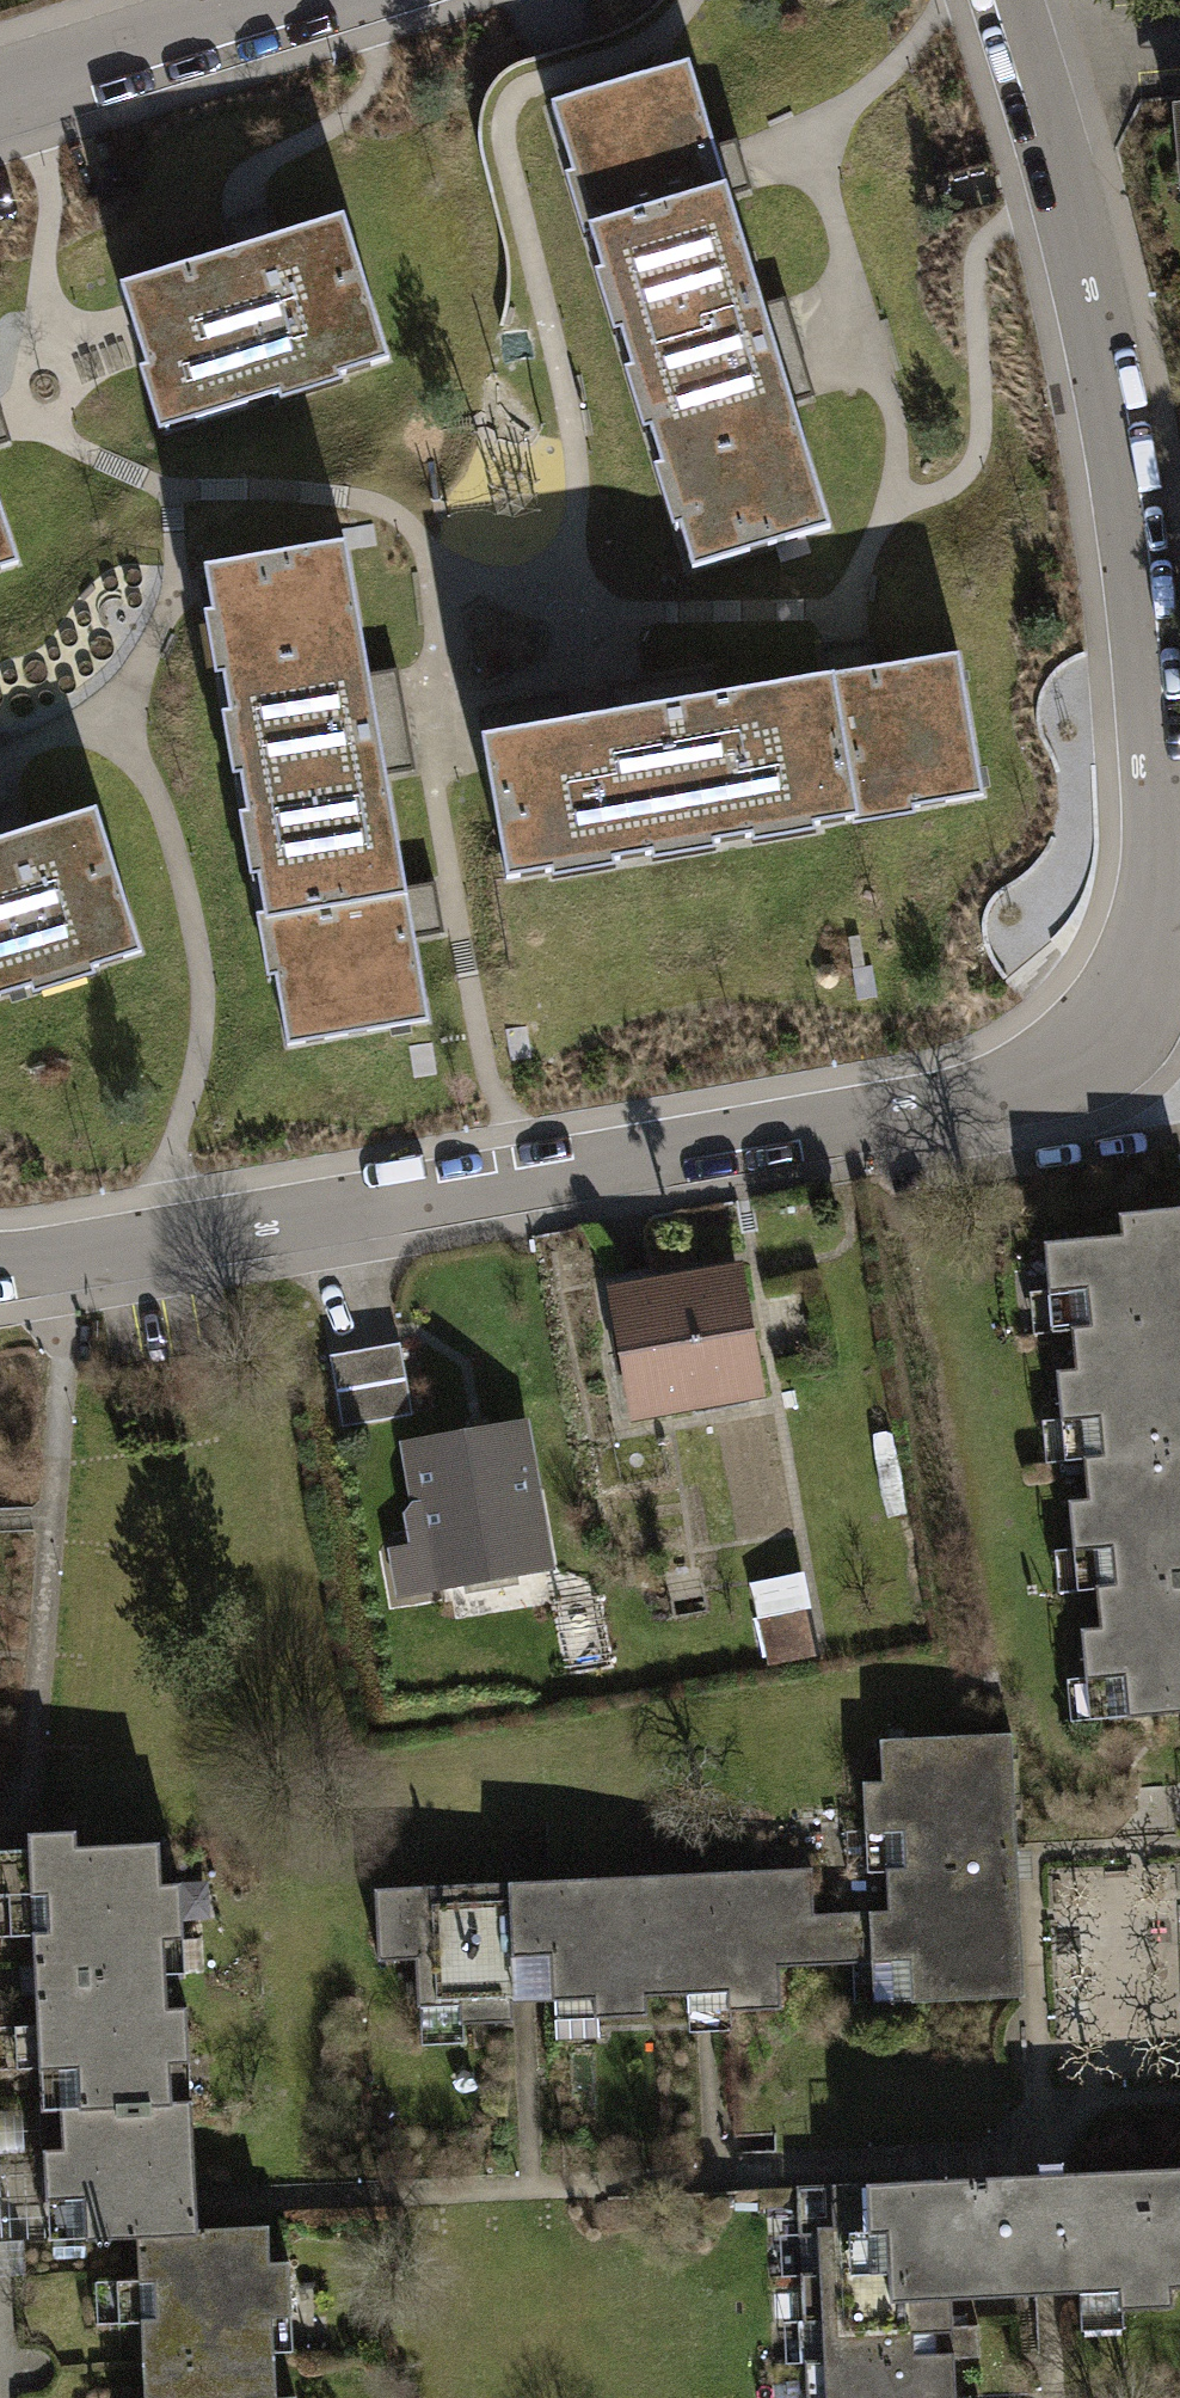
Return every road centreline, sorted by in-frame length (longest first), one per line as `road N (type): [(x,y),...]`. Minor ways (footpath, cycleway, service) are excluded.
road 1 (residential): [(1004,0),(1053,158),(1120,435),(1149,667),(1163,936),(1124,1032),(1057,1093),(0,1275)]
road 2 (residential): [(0,94),(296,0)]

